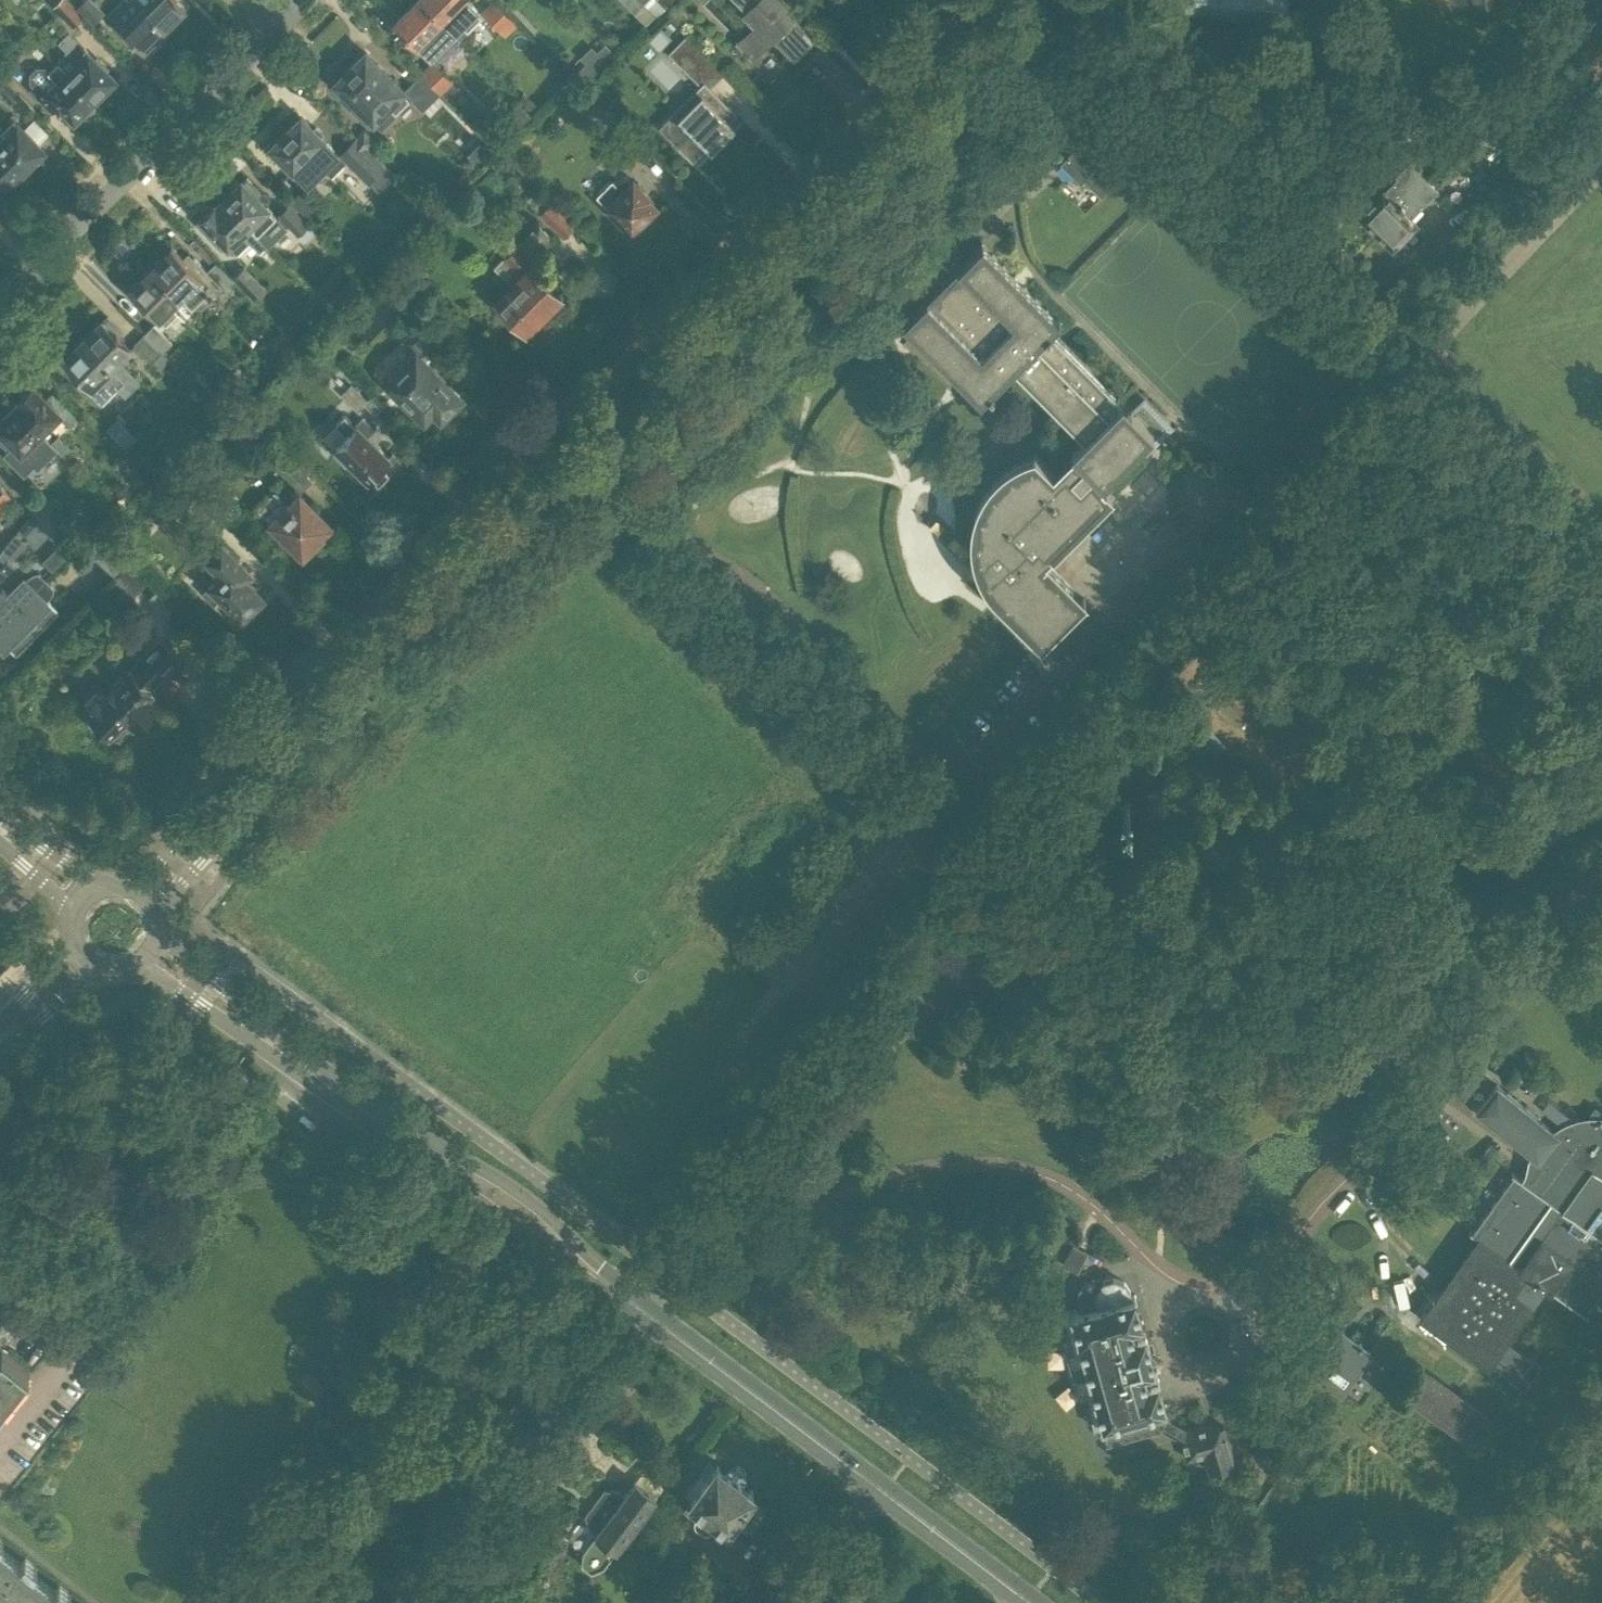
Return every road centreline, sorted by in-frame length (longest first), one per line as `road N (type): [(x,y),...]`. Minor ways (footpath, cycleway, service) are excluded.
road 1 (tertiary): [(144,893),(248,800),(1023,0)]
road 2 (primary): [(1029,1602),(520,1212),(414,1146),(152,951)]
road 3 (residential): [(281,26),(0,304)]

